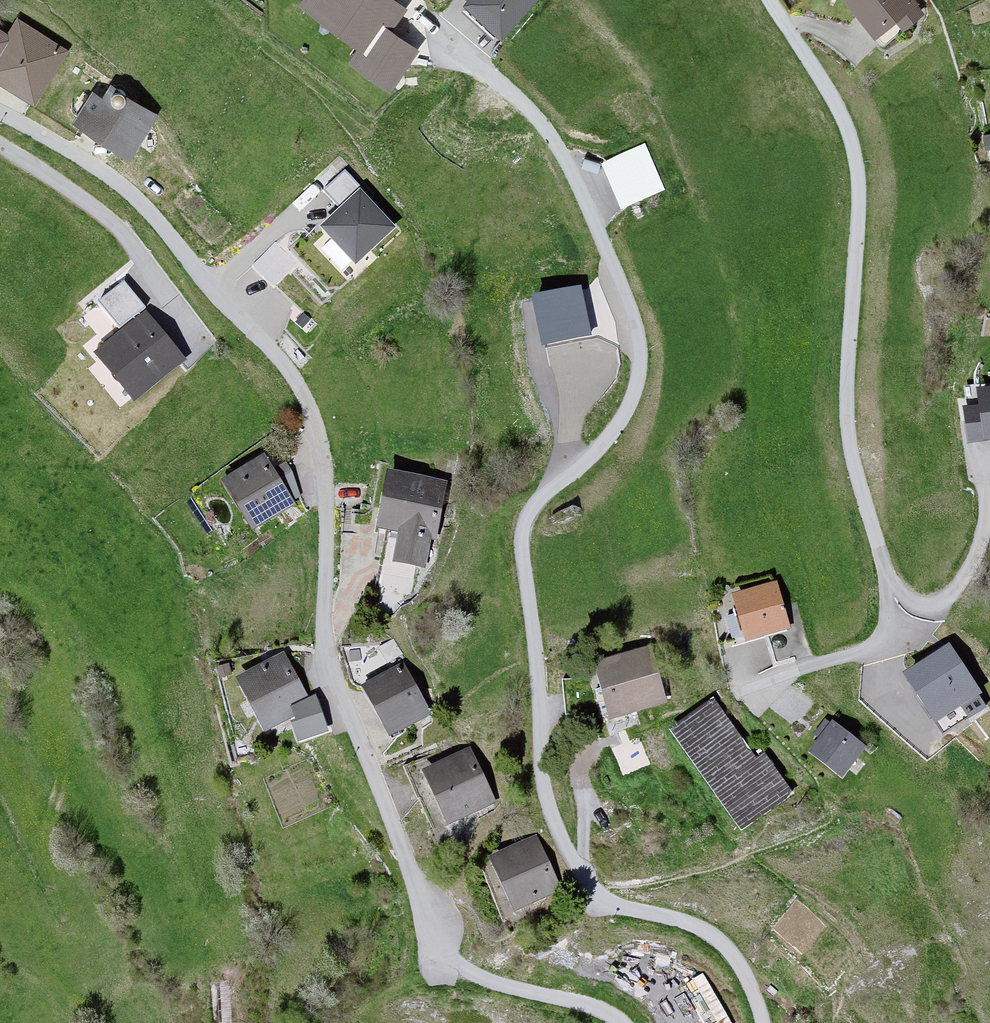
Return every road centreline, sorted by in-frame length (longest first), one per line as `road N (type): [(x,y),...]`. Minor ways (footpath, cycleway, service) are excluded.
road 1 (residential): [(754,1022),(748,987),(719,944),(680,920),(615,900),(576,868),(541,813),(517,559),(522,517),(597,446),(639,360),(631,313),(563,160),(521,104),(439,33)]
road 2 (residential): [(0,115),(89,160),(140,203),(226,310),(297,381),(314,428),(324,657),(436,939),(462,968),(496,984),(582,1004),(619,1022)]
road 3 (residential): [(766,0),(846,143),(853,180),(844,447),(903,628)]

